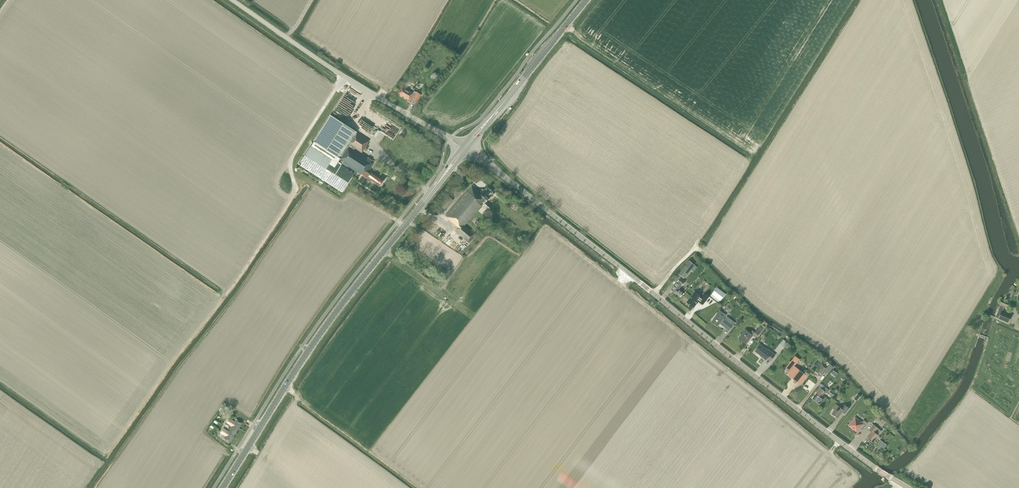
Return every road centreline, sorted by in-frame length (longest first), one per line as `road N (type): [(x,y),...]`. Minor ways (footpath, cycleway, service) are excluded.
road 1 (tertiary): [(908,487),(489,163)]
road 2 (primary): [(223,487),(315,341),(426,199)]
road 3 (unclassified): [(450,139),(232,0)]
road 4 (primary): [(493,115),(586,0)]
road 5 (track): [(344,76),(293,156),(297,189)]

